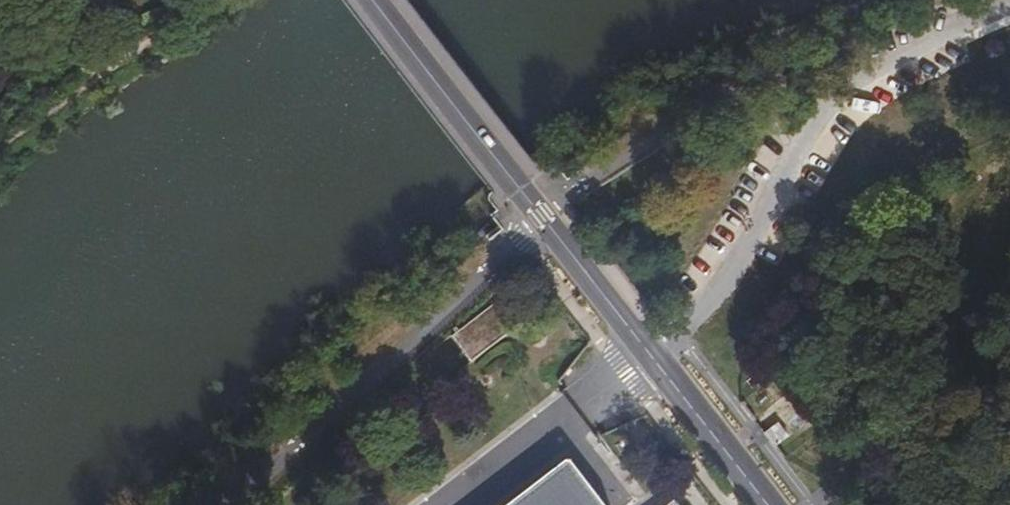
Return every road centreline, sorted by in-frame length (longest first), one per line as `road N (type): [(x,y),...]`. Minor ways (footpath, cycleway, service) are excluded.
road 1 (track): [(238,504),(643,141),(717,112),(895,64)]
road 2 (residential): [(662,330),(750,238),(810,134),(951,27),(1009,8)]
road 3 (primary): [(373,0),(644,347)]
road 4 (primary): [(644,347),(767,504)]

